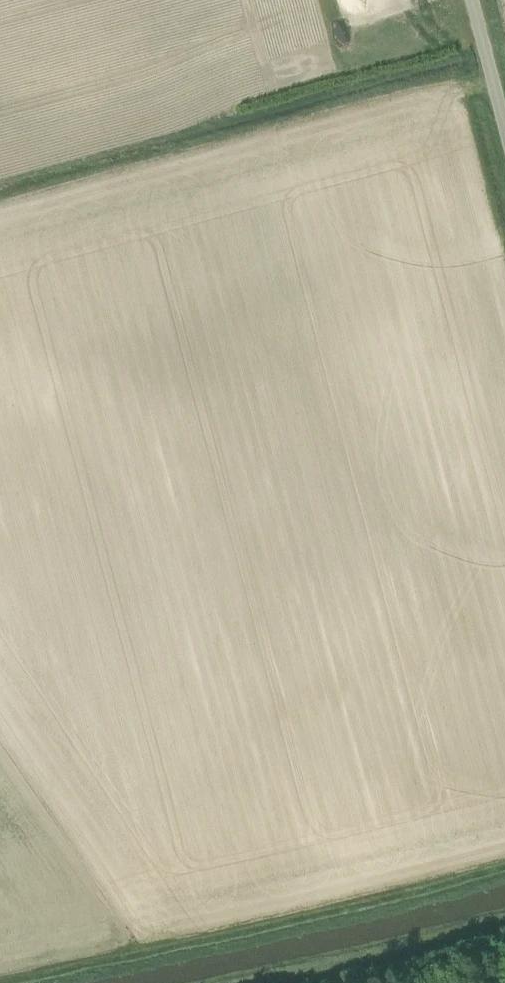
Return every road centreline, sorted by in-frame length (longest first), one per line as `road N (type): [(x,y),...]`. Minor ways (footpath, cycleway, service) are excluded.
road 1 (unclassified): [(504,132),(471,0)]

